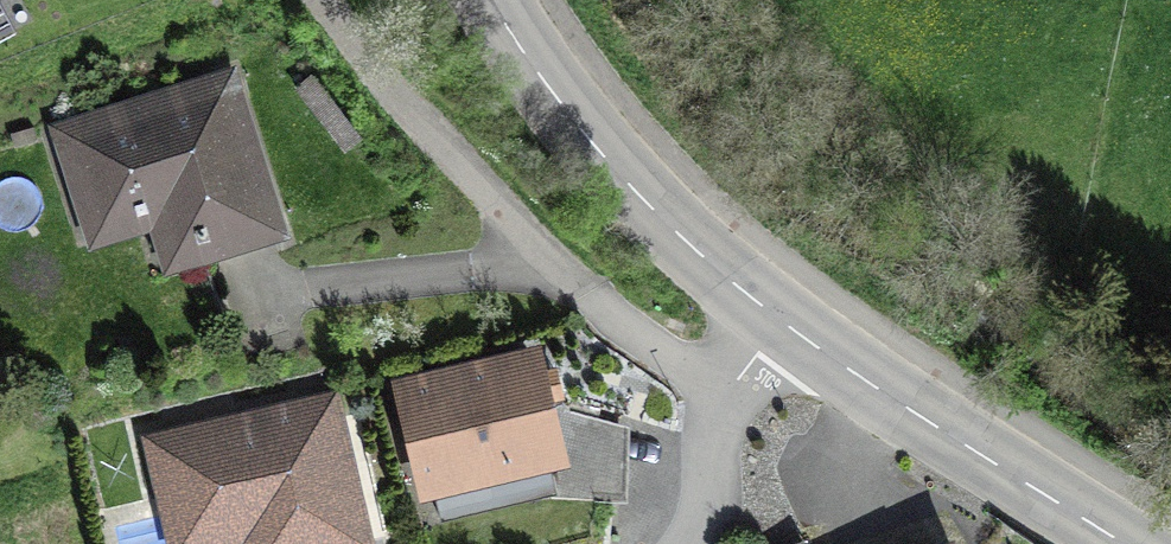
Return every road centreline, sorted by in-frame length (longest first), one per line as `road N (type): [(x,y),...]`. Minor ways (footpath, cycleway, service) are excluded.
road 1 (tertiary): [(1123,543),(771,312)]
road 2 (tertiary): [(771,312),(651,206),(553,93),(493,0)]
road 3 (residential): [(771,312),(713,385),(713,464),(693,543)]

